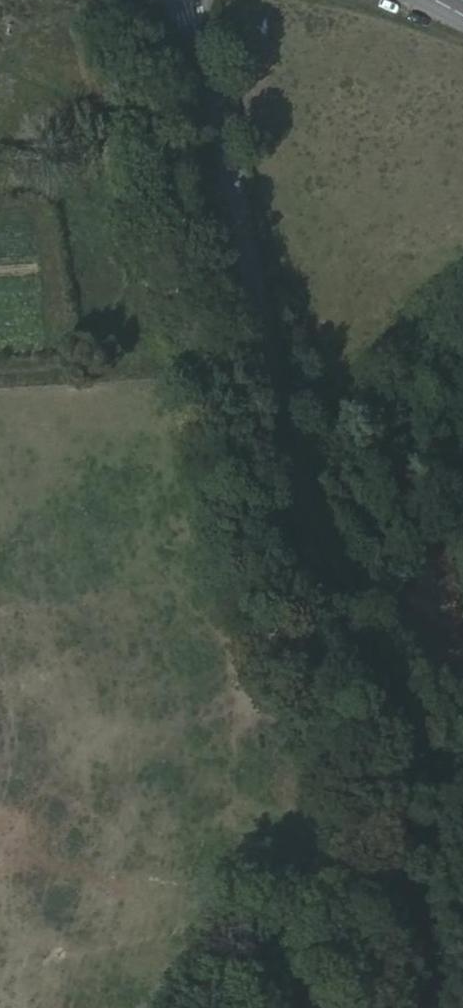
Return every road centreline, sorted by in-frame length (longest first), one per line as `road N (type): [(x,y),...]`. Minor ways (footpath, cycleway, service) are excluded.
road 1 (tertiary): [(462,676),(339,555),(255,283),(187,0)]

